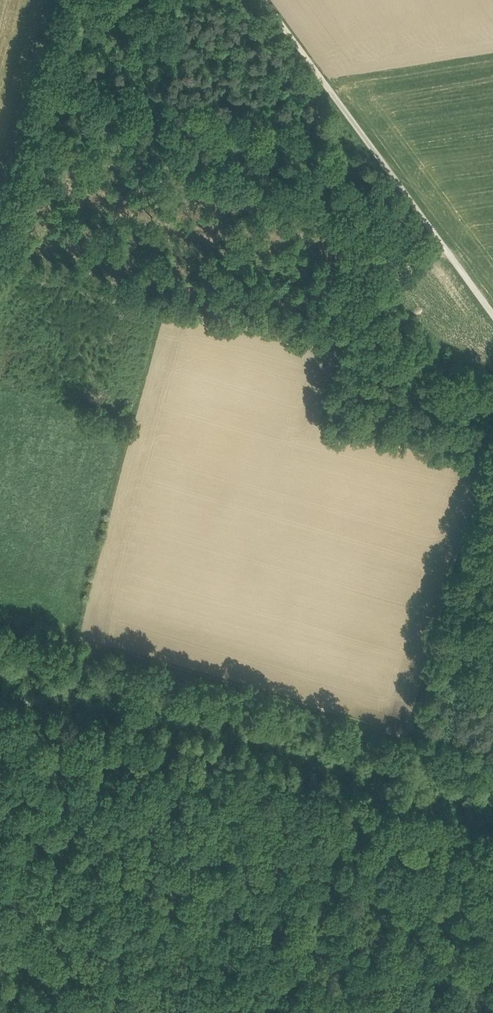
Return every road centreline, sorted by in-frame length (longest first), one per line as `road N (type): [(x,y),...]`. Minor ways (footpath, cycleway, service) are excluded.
road 1 (track): [(0,724),(492,869)]
road 2 (track): [(0,620),(492,759)]
road 3 (unclassified): [(263,0),(492,314)]

